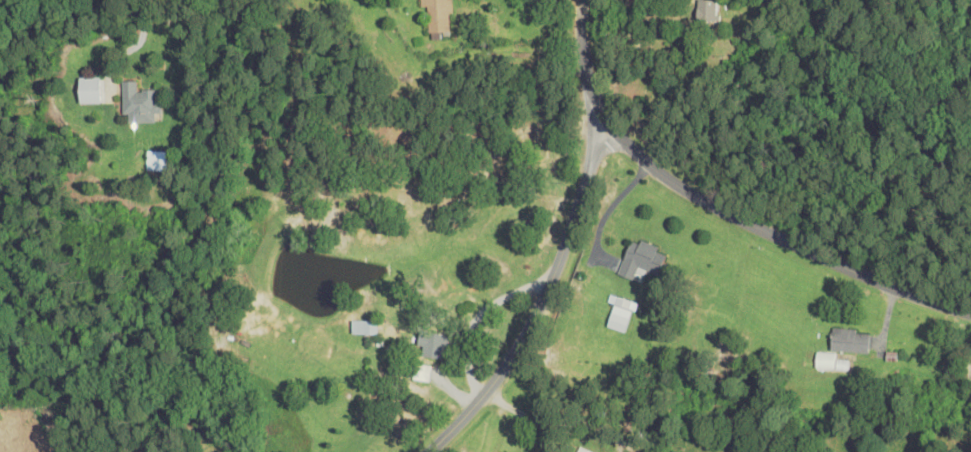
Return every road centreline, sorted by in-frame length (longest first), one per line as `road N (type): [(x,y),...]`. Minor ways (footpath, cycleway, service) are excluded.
road 1 (tertiary): [(970,313),(906,294),(719,208),(674,183),(606,120)]
road 2 (tertiary): [(606,120),(538,313),(500,376),(429,451)]
road 3 (tertiary): [(606,120),(588,77),(583,0)]

